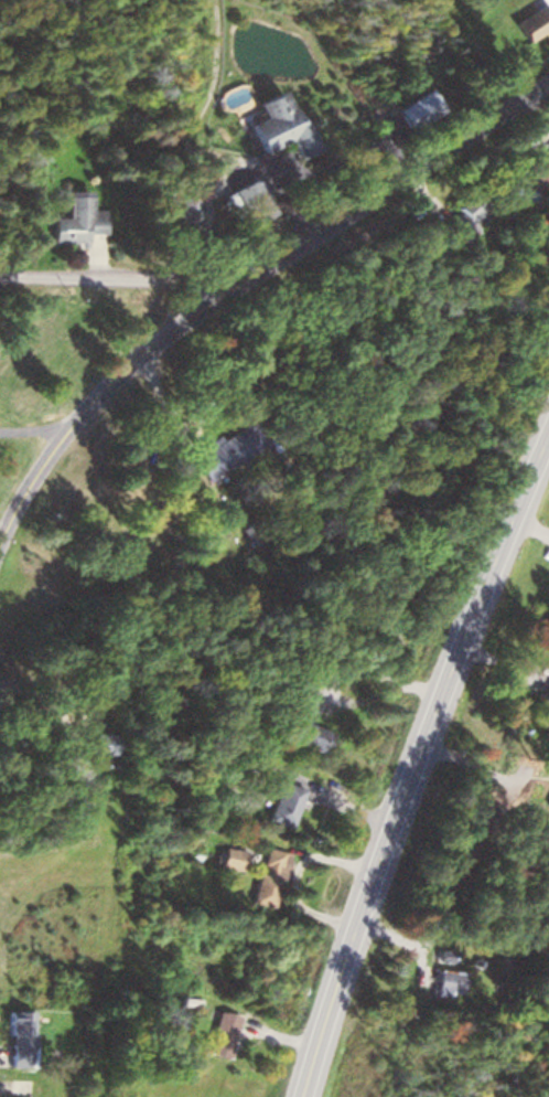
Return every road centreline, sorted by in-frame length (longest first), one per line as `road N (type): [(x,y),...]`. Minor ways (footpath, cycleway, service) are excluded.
road 1 (residential): [(0,553),(52,457),(139,368),(236,285),(548,78)]
road 2 (primary): [(300,1096),(424,716),(548,418)]
road 3 (residential): [(236,285),(0,280)]

